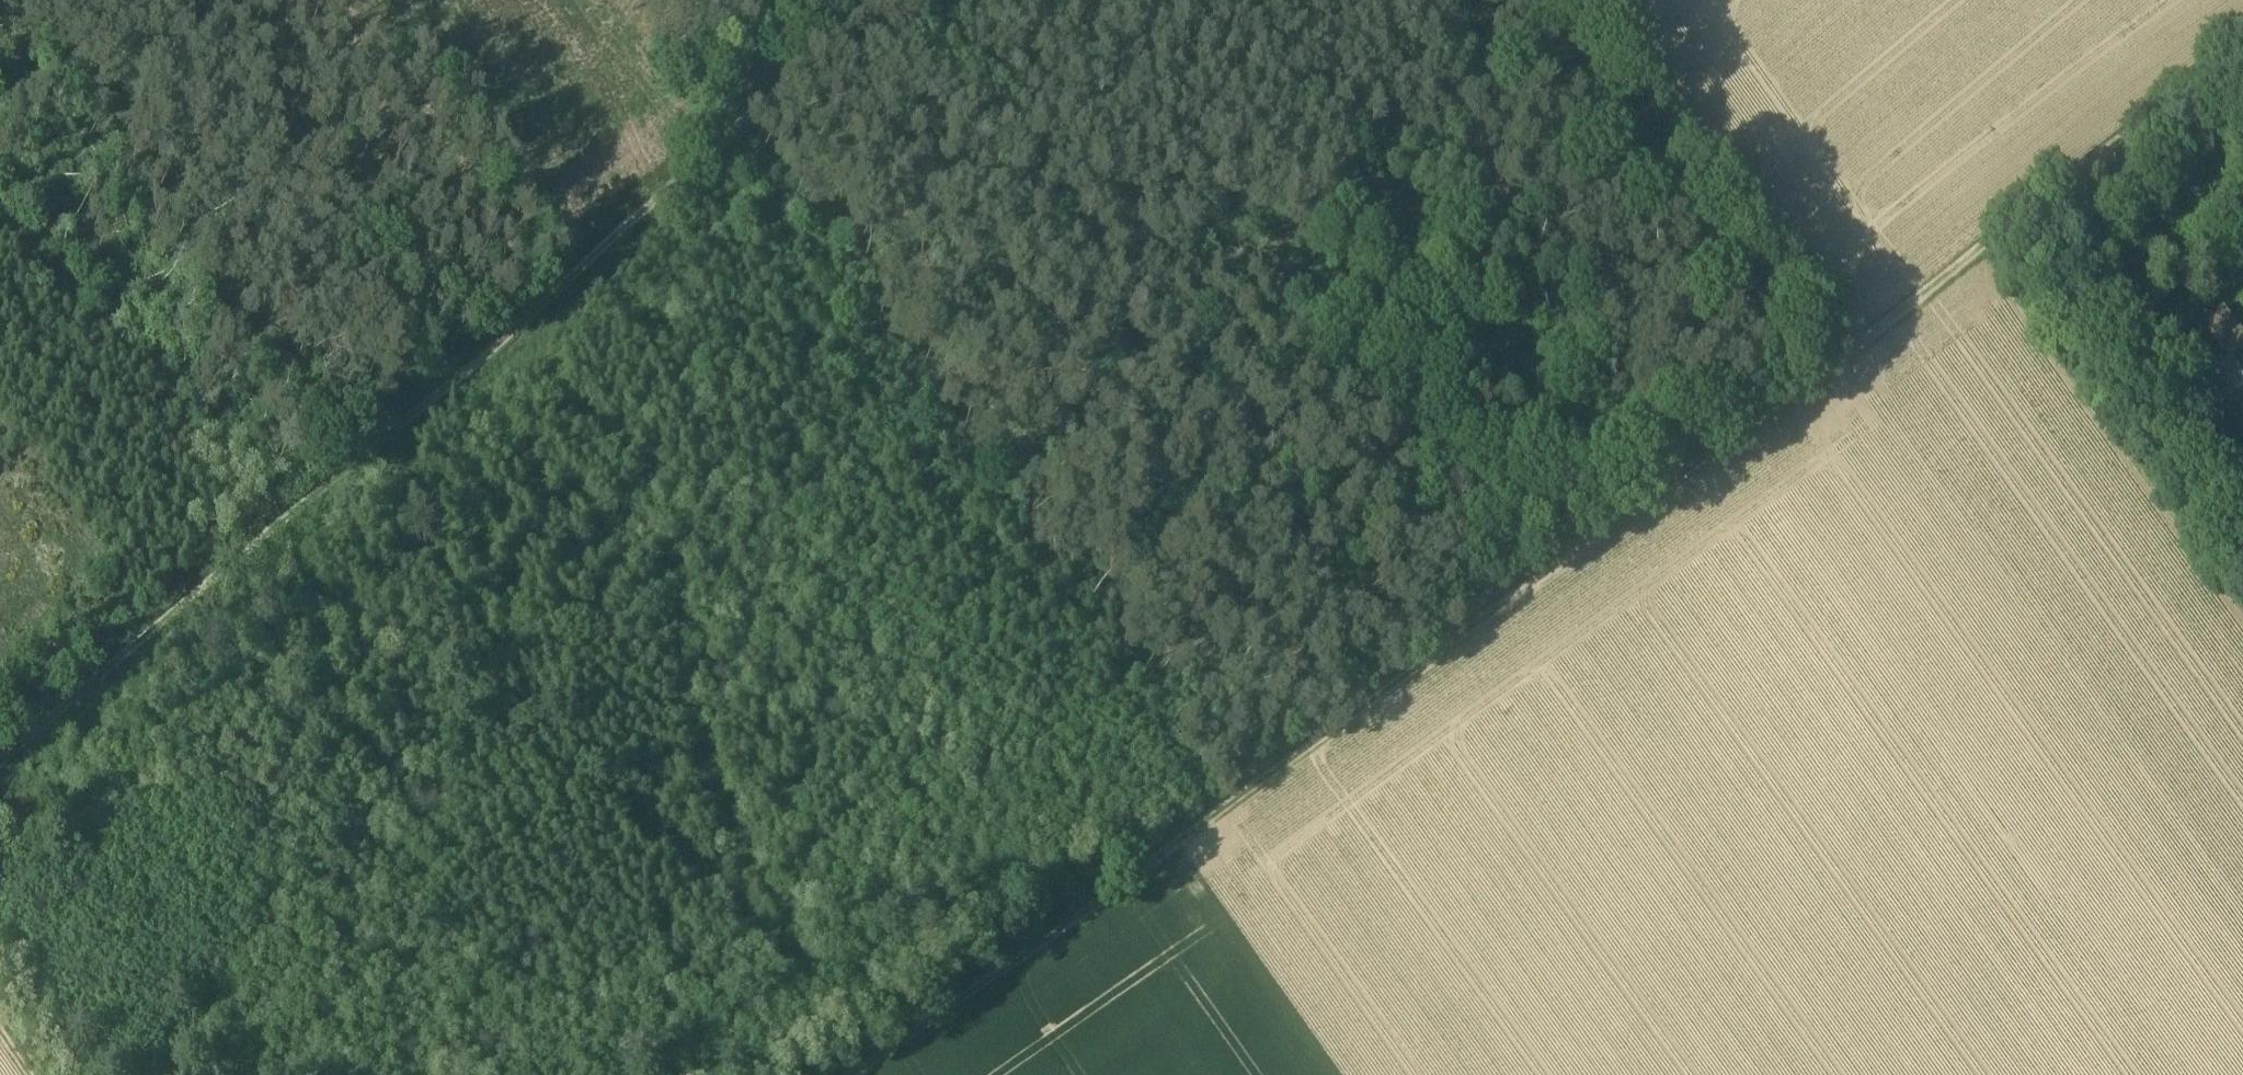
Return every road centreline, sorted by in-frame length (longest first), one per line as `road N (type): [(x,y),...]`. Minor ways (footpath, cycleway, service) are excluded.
road 1 (track): [(867,1074),(1852,366),(2242,65)]
road 2 (track): [(910,0),(0,772)]
road 3 (track): [(1852,366),(1586,0)]

